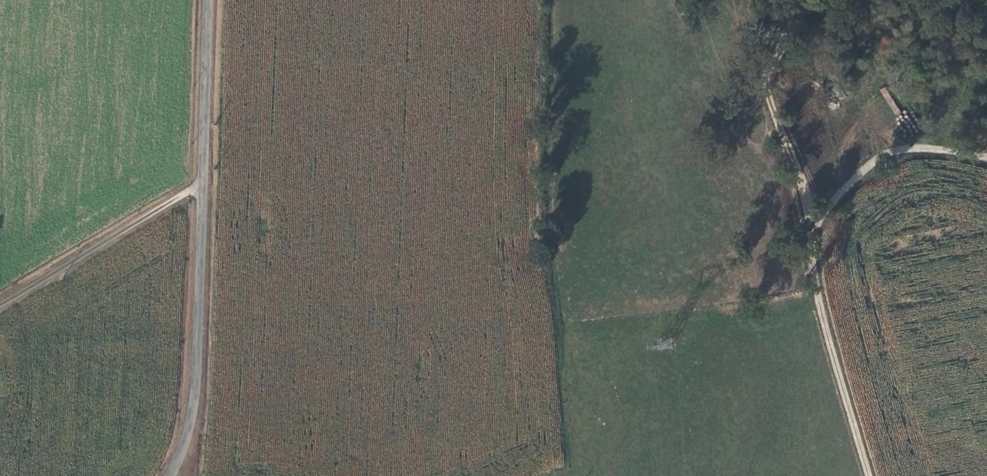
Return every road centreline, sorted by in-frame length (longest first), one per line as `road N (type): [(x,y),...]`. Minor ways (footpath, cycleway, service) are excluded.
road 1 (tertiary): [(170,475),(197,388),(209,0)]
road 2 (track): [(986,158),(894,153),(848,187),(808,232),(868,475)]

